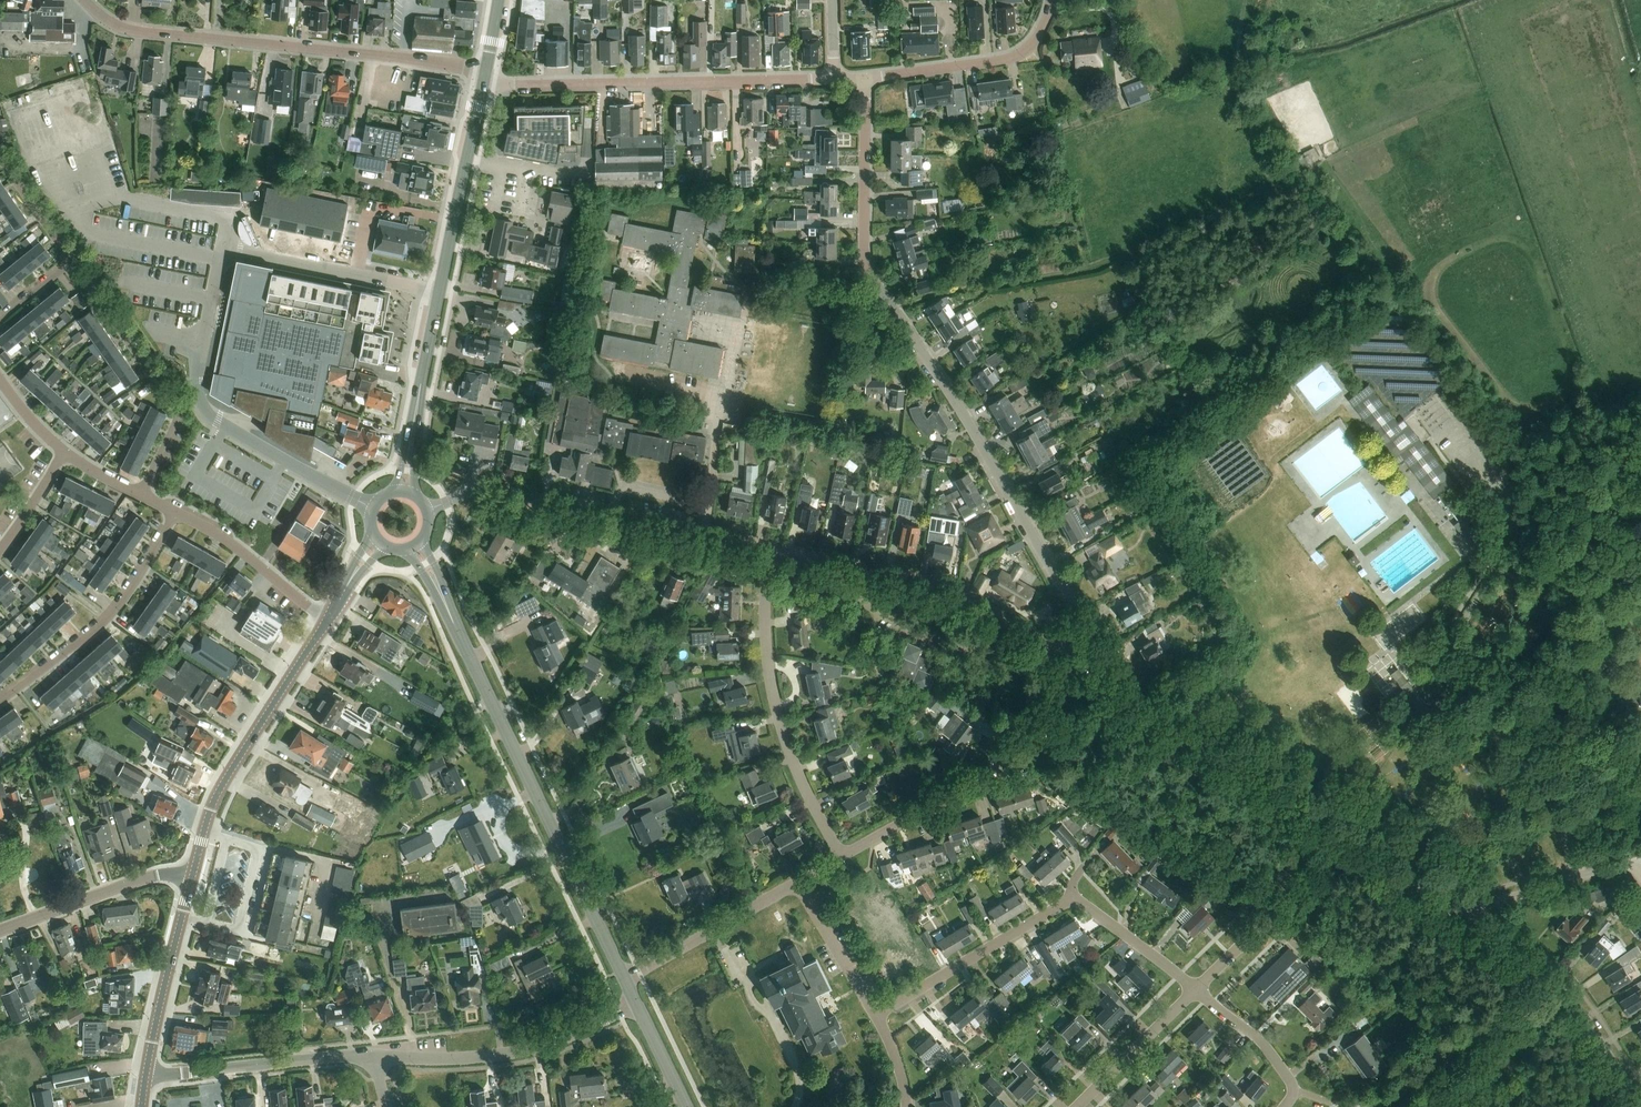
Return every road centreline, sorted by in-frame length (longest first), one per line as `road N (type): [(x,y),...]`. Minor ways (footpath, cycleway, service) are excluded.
road 1 (residential): [(1069,662),(1069,601),(963,412),(868,273),(864,80)]
road 2 (residential): [(1582,877),(1551,785),(1451,666),(1451,648),(1502,561),(1513,518),(1505,493),(1451,426)]
road 3 (secondary): [(626,978),(414,546)]
road 4 (unclassified): [(487,69),(124,28),(86,0)]
road 5 (residential): [(877,1015),(1068,900),(1085,903),(1197,989)]
road 6 (unclassified): [(440,292),(225,250),(195,381)]
road 7 (unclassified): [(770,550),(494,492),(428,509)]
road 8 (residential): [(484,83),(833,78)]
road 9 (unclassified): [(1069,662),(962,595),(770,550)]
road 10 (residential): [(840,857),(789,750),(769,676),(770,550)]
road 11 (unclassified): [(1334,838),(1069,662)]
road 12 (residential): [(840,857),(1020,756),(1069,662)]
road 13 (tertiary): [(193,876),(218,795),(328,620)]
road 14 (residential): [(372,1058),(529,1050),(638,1004)]
road 15 (residential): [(139,495),(177,417),(71,264)]
road 16 (residential): [(0,702),(101,626),(176,513)]
road 17 (residential): [(146,1074),(372,1058)]
road 18 (unclassified): [(373,508),(225,427),(208,415),(195,381)]
road 19 (residential): [(864,80),(1012,59),(1033,46),(1052,0)]
road 20 (secondary): [(440,292),(484,83)]
road 21 (residential): [(1197,989),(1334,838)]
road 22 (tertiary): [(146,1074),(193,876)]
road 23 (secondary): [(404,491),(440,292)]
road 24 (residential): [(0,931),(136,881),(193,876)]
road 25 (residential): [(626,978),(797,883)]
road 26 (residential): [(328,620),(227,541),(176,513)]
road 27 (residential): [(1077,1106),(1197,989)]
road 28 (residential): [(1197,989),(1285,1071),(1292,1089),(1285,1106)]
road 29 (residential): [(877,1015),(797,883)]
road 30 (unclassified): [(1639,1106),(1550,980)]
road 31 (unclassified): [(1458,916),(1334,838)]
road 32 (residential): [(1582,877),(1458,916)]
road 33 (residential): [(71,264),(0,161)]

